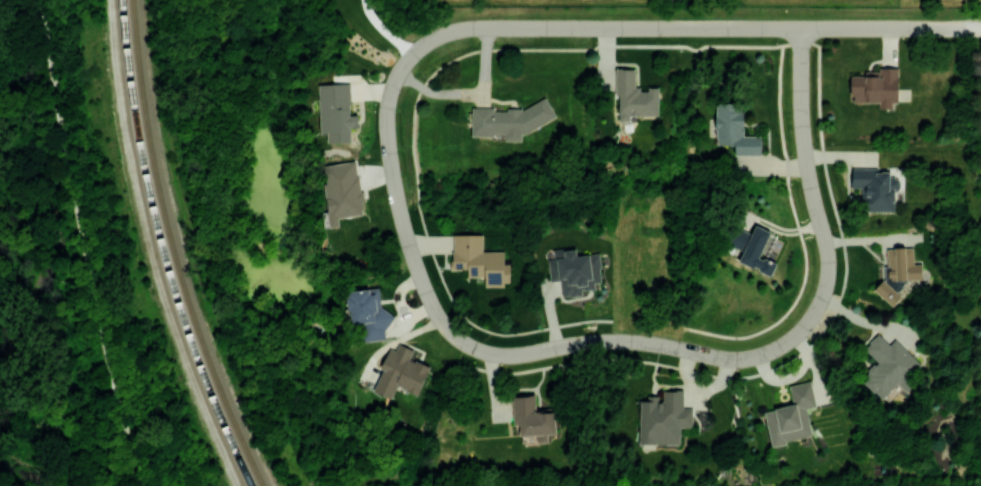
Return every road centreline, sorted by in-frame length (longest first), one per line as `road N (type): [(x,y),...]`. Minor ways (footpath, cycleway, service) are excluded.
road 1 (residential): [(439,315),(458,337),(494,355),(604,342),(737,360),(793,340),(819,309),(830,271),(803,120),(803,29)]
road 2 (residential): [(469,29),(960,29)]
road 3 (residential): [(439,315),(397,207),(389,109),(410,60),(431,42),(469,29)]

